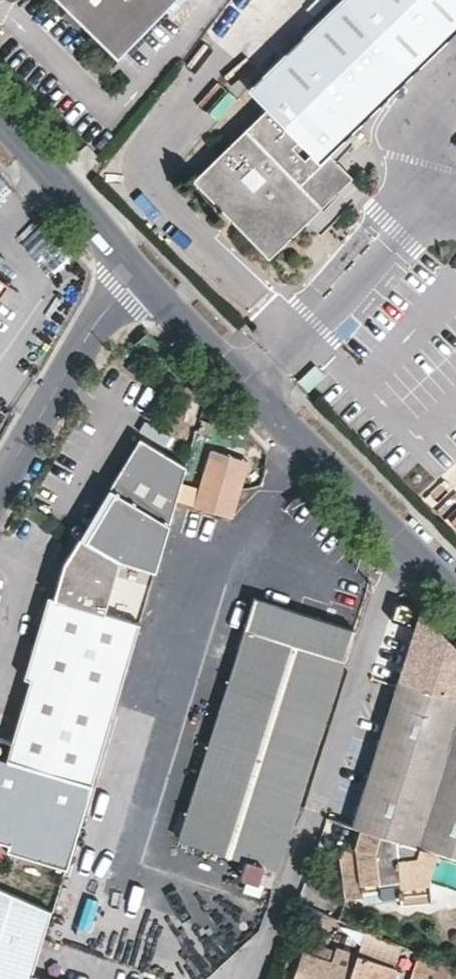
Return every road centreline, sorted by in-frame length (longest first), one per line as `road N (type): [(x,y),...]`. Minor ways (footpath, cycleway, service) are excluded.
road 1 (residential): [(455,595),(139,274)]
road 2 (residential): [(0,495),(97,325),(139,274)]
road 3 (residential): [(139,274),(0,129)]

